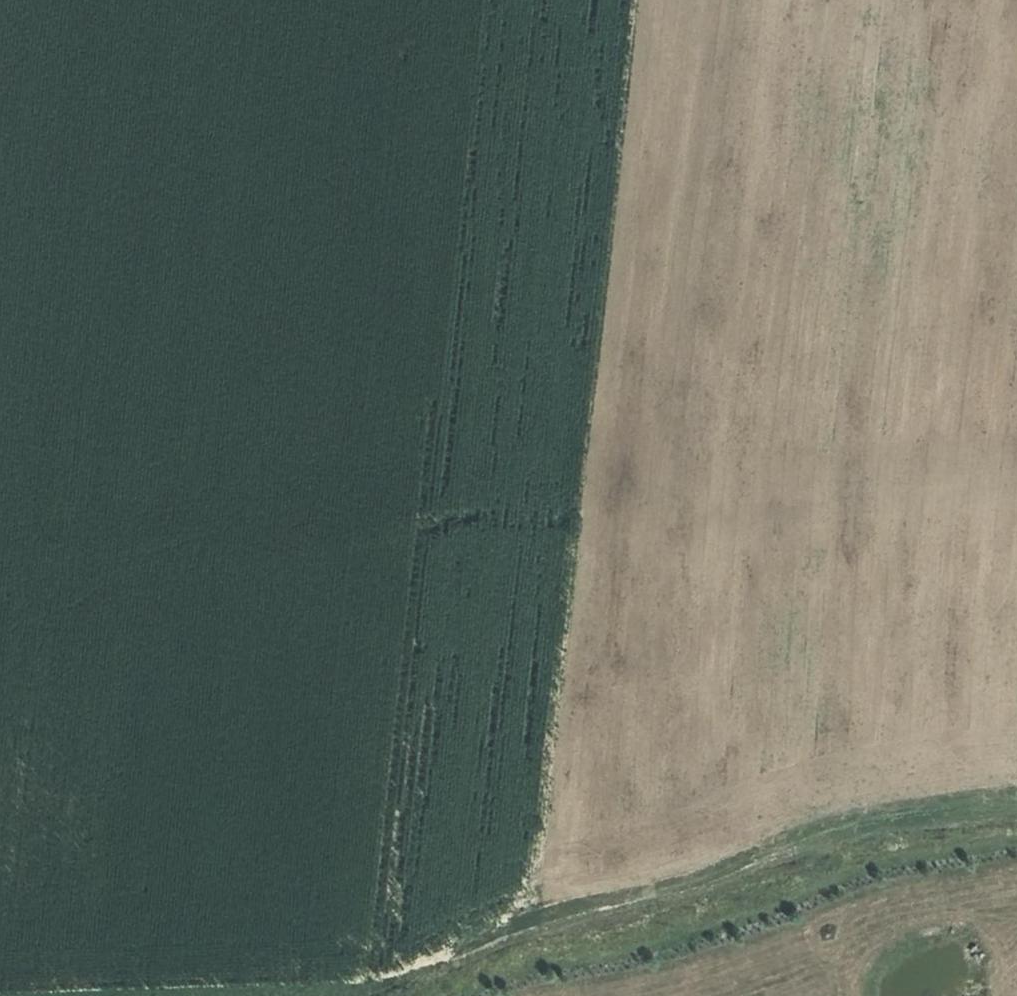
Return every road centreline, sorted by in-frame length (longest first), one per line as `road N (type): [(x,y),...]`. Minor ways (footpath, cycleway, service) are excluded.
road 1 (track): [(1016,805),(862,824),(679,895),(343,995)]

